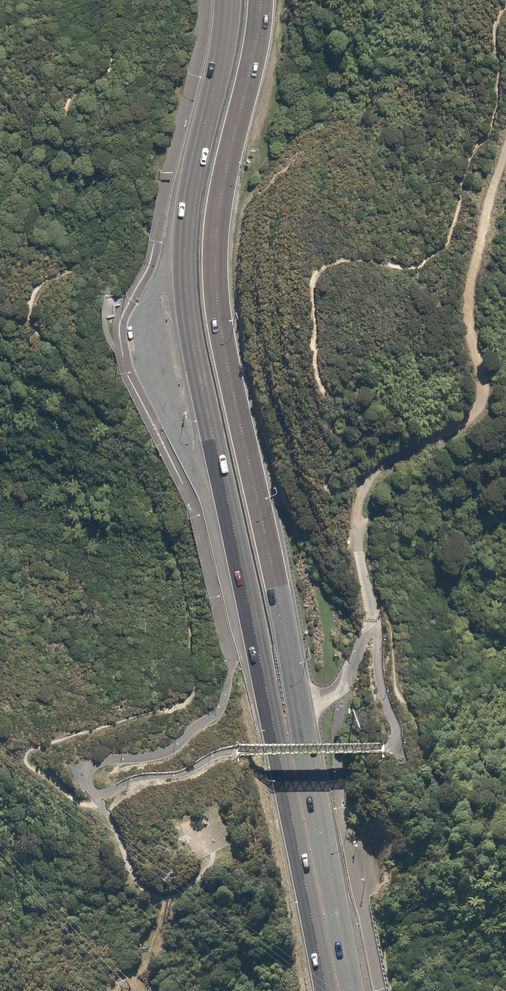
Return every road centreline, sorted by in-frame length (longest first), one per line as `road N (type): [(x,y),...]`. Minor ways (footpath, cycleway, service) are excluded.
road 1 (secondary): [(326,990),(186,295),(186,214),(228,0)]
road 2 (secondary): [(260,0),(217,223),(216,291),(352,990)]
road 3 (track): [(505,180),(472,312),(481,405),(371,475),(363,521),(372,630)]

